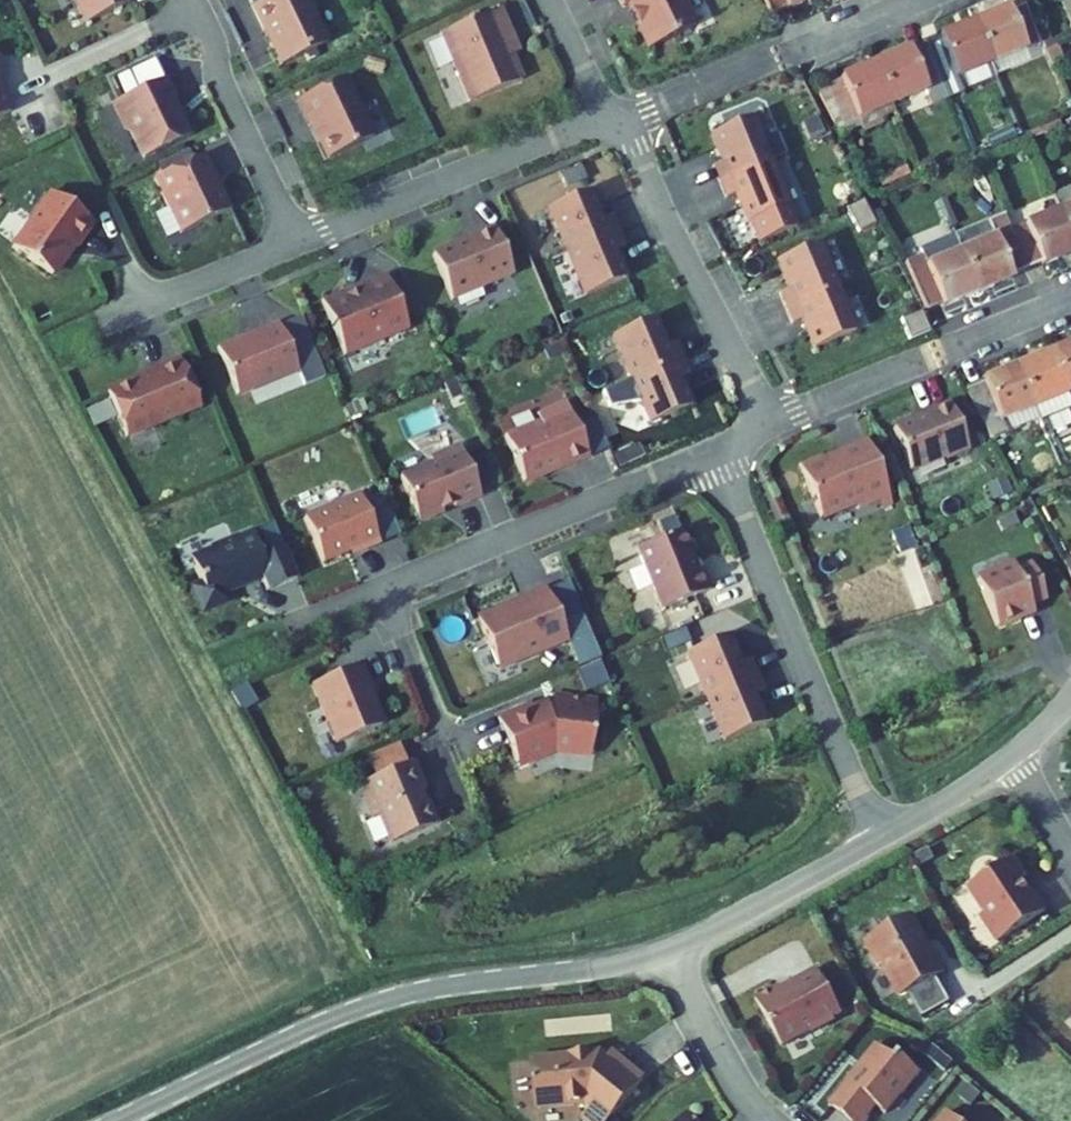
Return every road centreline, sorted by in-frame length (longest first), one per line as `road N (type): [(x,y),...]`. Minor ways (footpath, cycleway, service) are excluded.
road 1 (tertiary): [(121,1120),(395,997),(602,970),(672,951)]
road 2 (residential): [(715,449),(879,840)]
road 3 (residential): [(715,449),(385,587)]
road 4 (residential): [(618,121),(772,425)]
road 5 (residential): [(605,115),(297,242)]
road 6 (residential): [(195,0),(220,76),(297,242)]
road 7 (tertiary): [(672,951),(879,840)]
road 8 (residential): [(297,242),(106,321)]
road 9 (residential): [(672,951),(770,1120)]
road 10 (residential): [(935,356),(772,425)]
road 11 (residential): [(778,57),(618,121)]
road 12 (tertiary): [(879,840),(1015,755)]
road 13 (residential): [(385,587),(443,729)]
road 14 (residential): [(778,57),(916,0)]
road 15 (residential): [(935,356),(1070,299)]
road 16 (residential): [(549,0),(605,115)]

